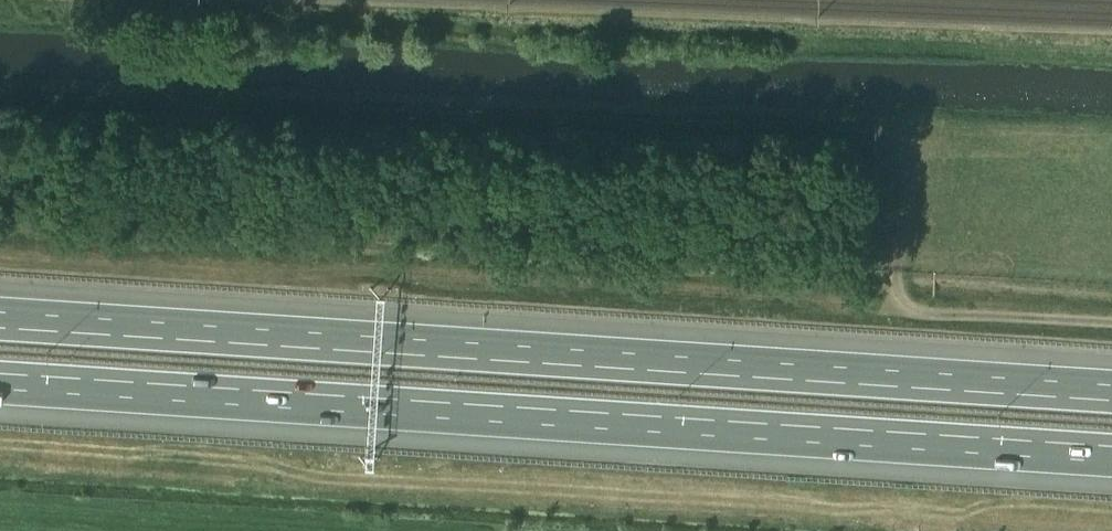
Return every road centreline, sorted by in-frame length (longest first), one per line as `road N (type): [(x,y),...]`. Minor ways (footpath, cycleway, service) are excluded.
road 1 (motorway): [(1111,393),(0,321)]
road 2 (motorway): [(0,384),(1111,456)]
road 3 (track): [(1111,325),(899,311),(893,272)]

